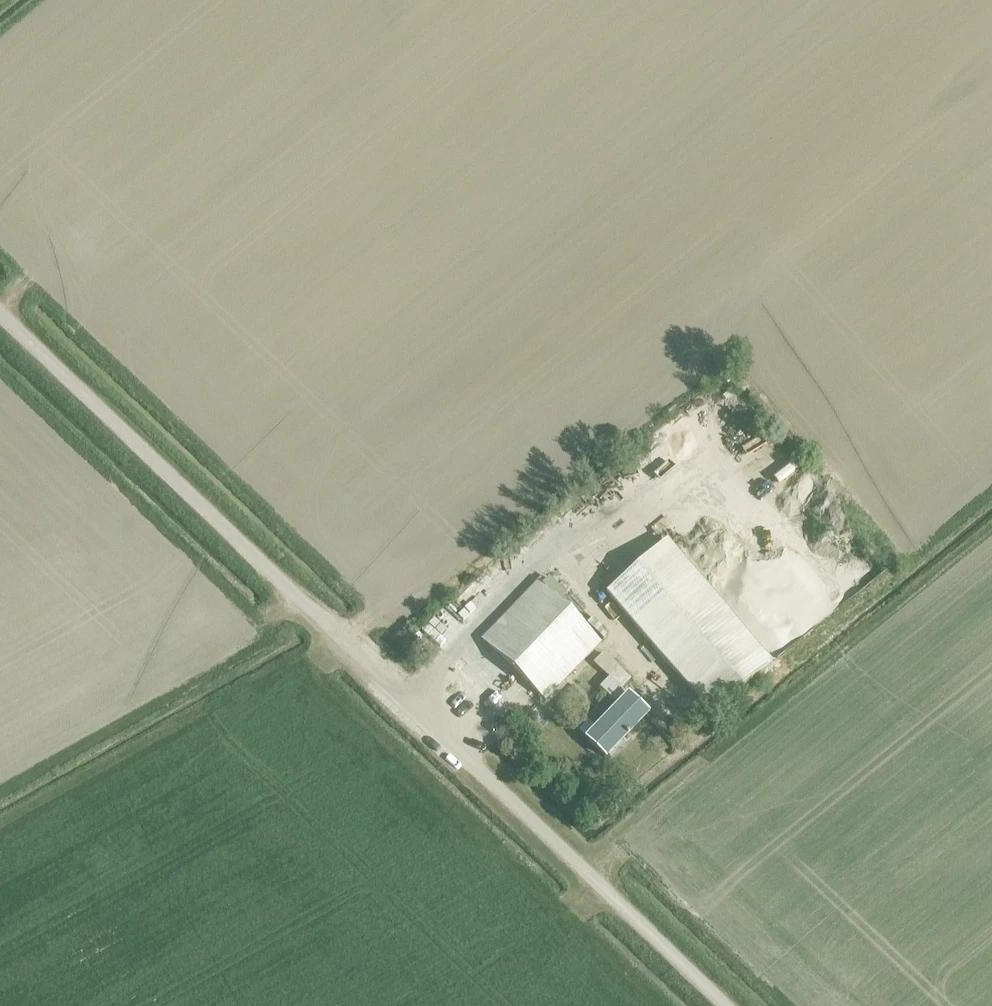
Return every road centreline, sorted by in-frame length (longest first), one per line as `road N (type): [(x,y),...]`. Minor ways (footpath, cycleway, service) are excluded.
road 1 (unclassified): [(722,1005),(0,320)]

